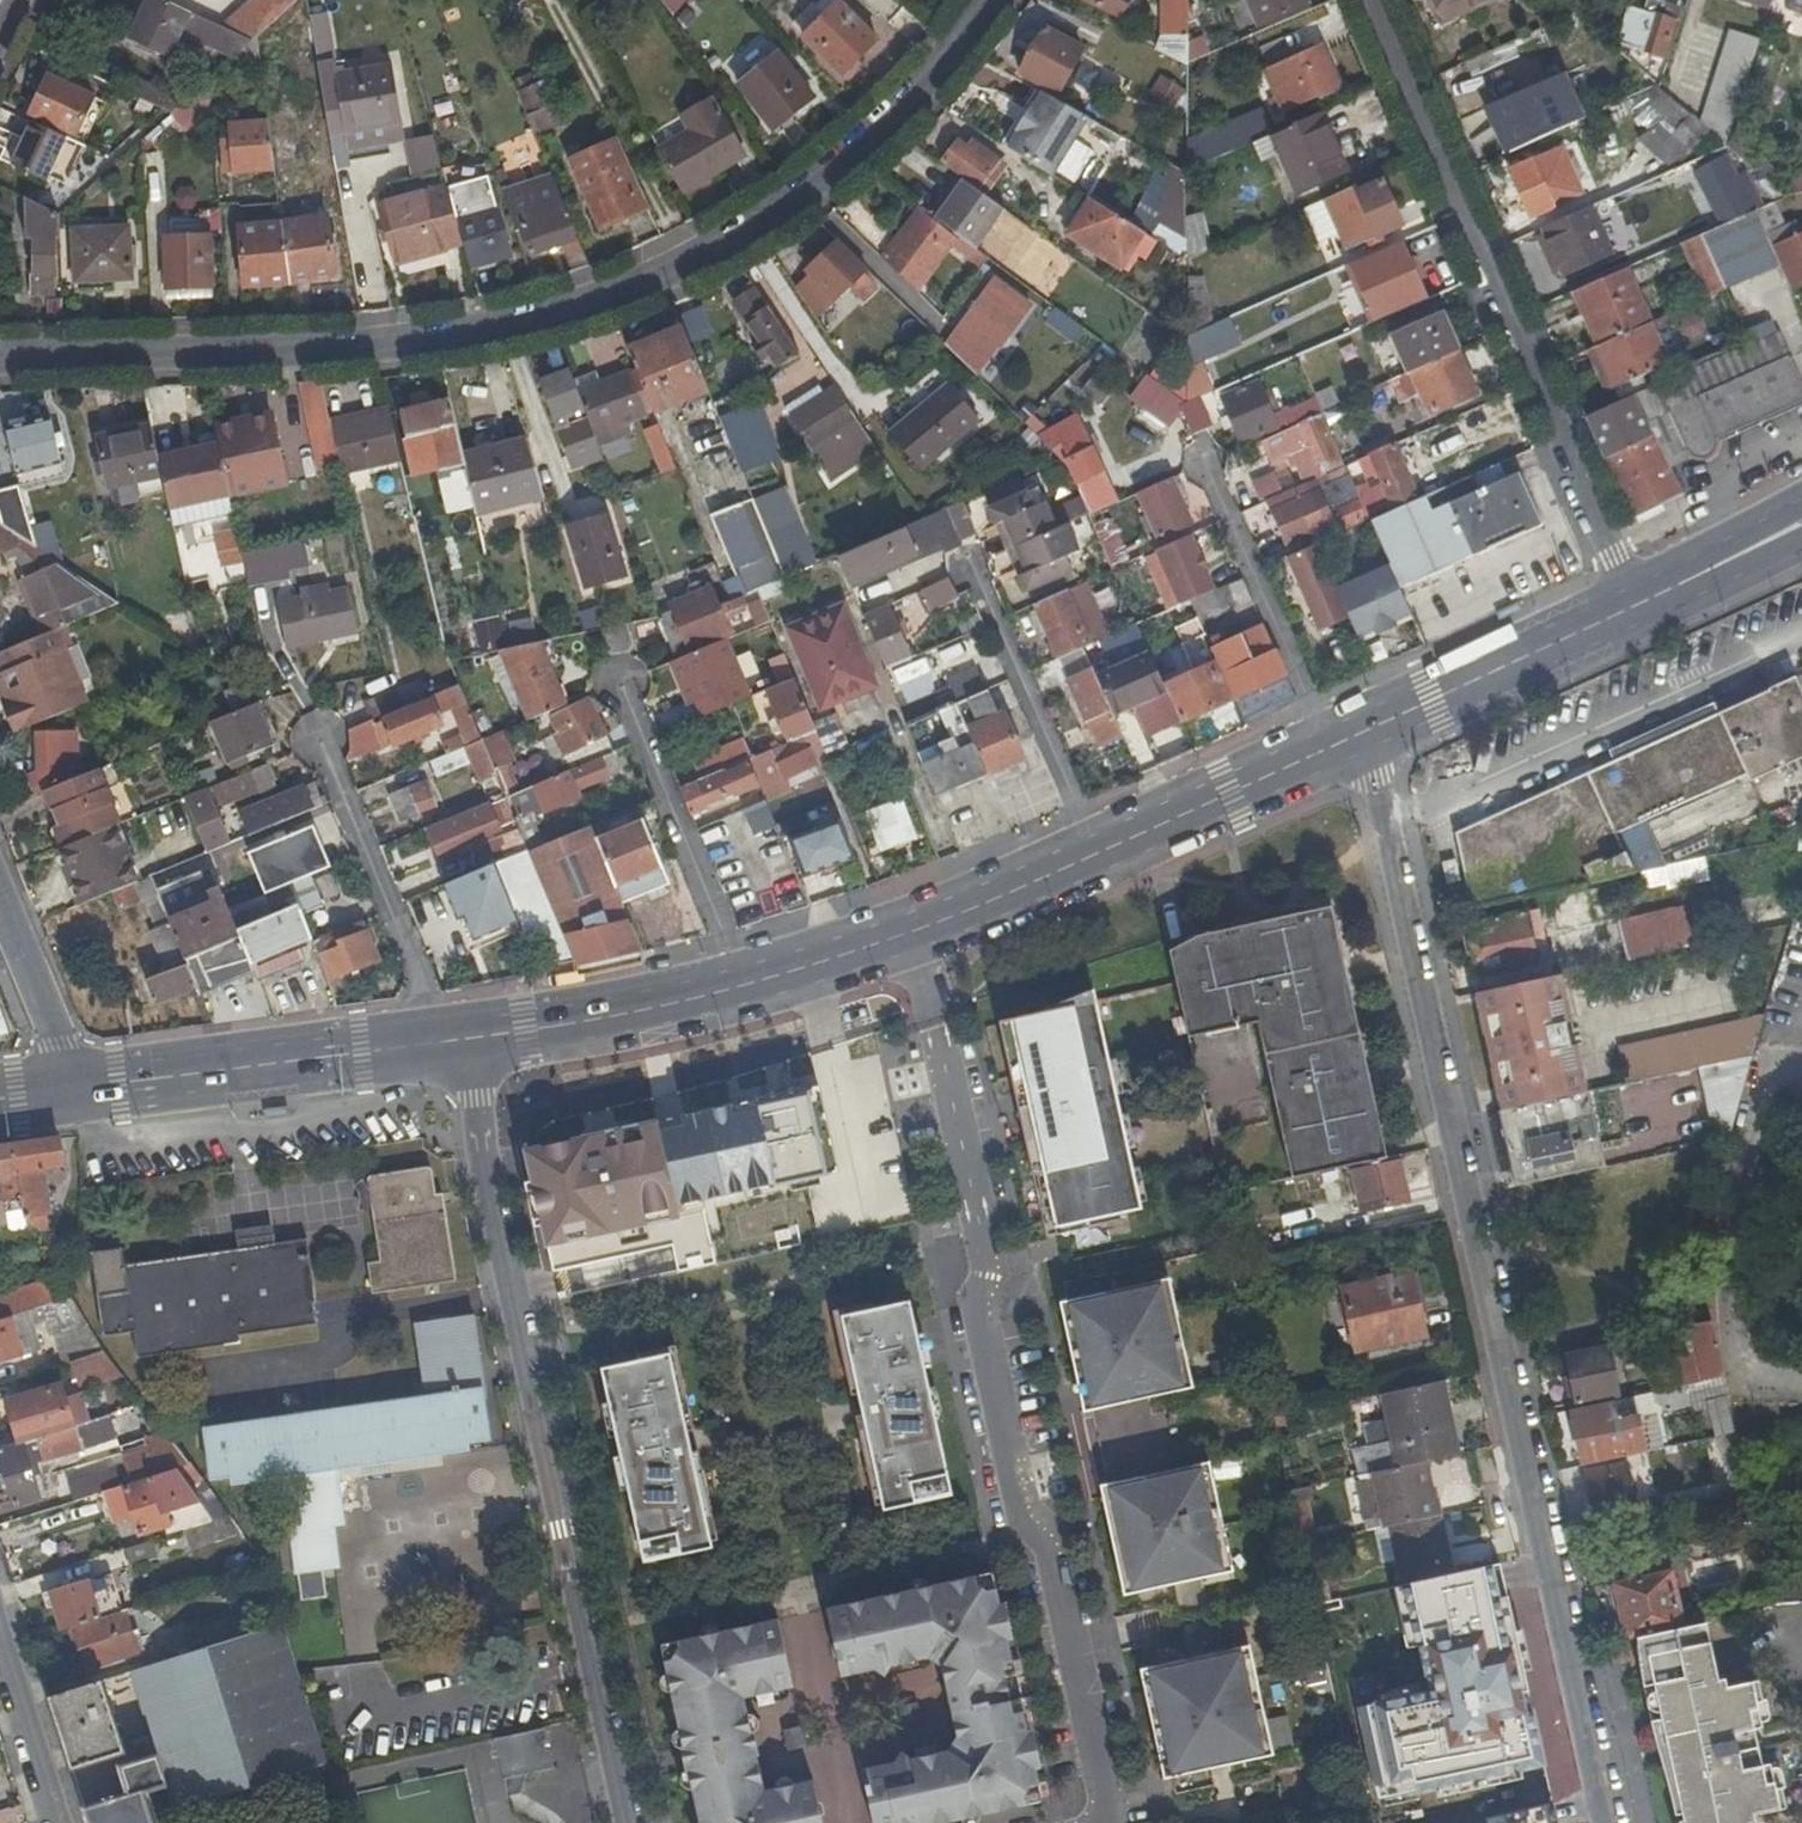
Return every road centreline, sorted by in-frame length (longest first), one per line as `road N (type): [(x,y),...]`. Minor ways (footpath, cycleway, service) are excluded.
road 1 (residential): [(1374,731),(1389,829),(1606,1822)]
road 2 (residential): [(0,362),(304,350),(564,311),(716,260),(881,145),(992,0)]
road 3 (residential): [(1110,1822),(1057,1558),(1027,1515),(983,1311),(990,1273),(918,931)]
road 4 (residential): [(631,1822),(465,1041)]
road 5 (residential): [(1638,606),(1369,0)]
road 6 (primary): [(1374,731),(918,931)]
road 7 (primary): [(918,931),(648,1011),(465,1041)]
road 8 (primary): [(465,1041),(74,1089)]
road 9 (primary): [(1638,606),(1374,731)]
road 10 (tertiary): [(0,909),(74,1089)]
road 11 (primary): [(1801,506),(1638,606)]
road 12 (primary): [(1638,606),(1801,547)]
road 13 (residential): [(48,1822),(0,1662)]

